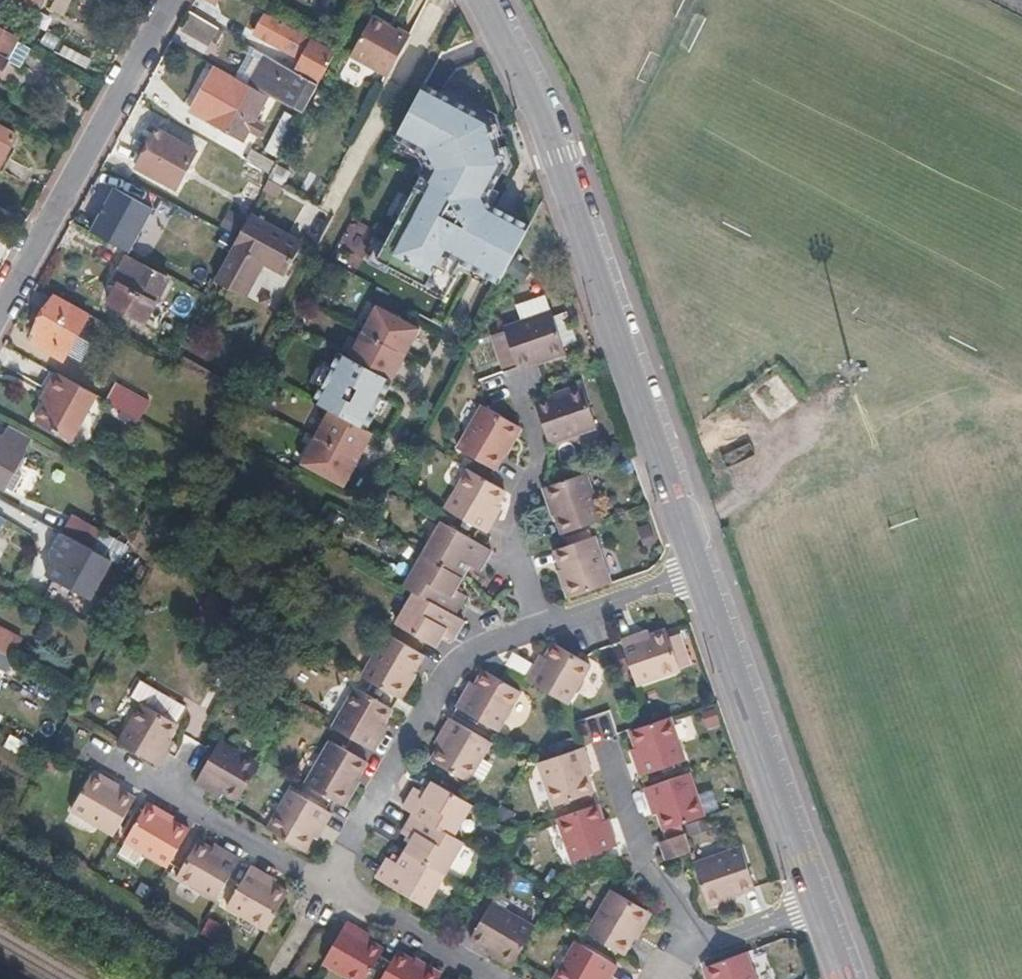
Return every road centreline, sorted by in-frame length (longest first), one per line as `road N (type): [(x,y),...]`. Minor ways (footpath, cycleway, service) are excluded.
road 1 (tertiary): [(484,0),(551,142),(700,572)]
road 2 (residential): [(318,904),(468,650),(543,626)]
road 3 (residential): [(0,311),(171,0)]
road 4 (tertiary): [(700,572),(816,906)]
road 5 (residential): [(57,753),(318,904)]
road 6 (residential): [(516,387),(540,465),(514,525),(543,626)]
road 7 (residential): [(697,946),(644,873),(604,758)]
road 8 (residential): [(543,626),(700,572)]
road 9 (residential): [(454,978),(318,904)]
road 10 (residential): [(816,906),(697,946)]

